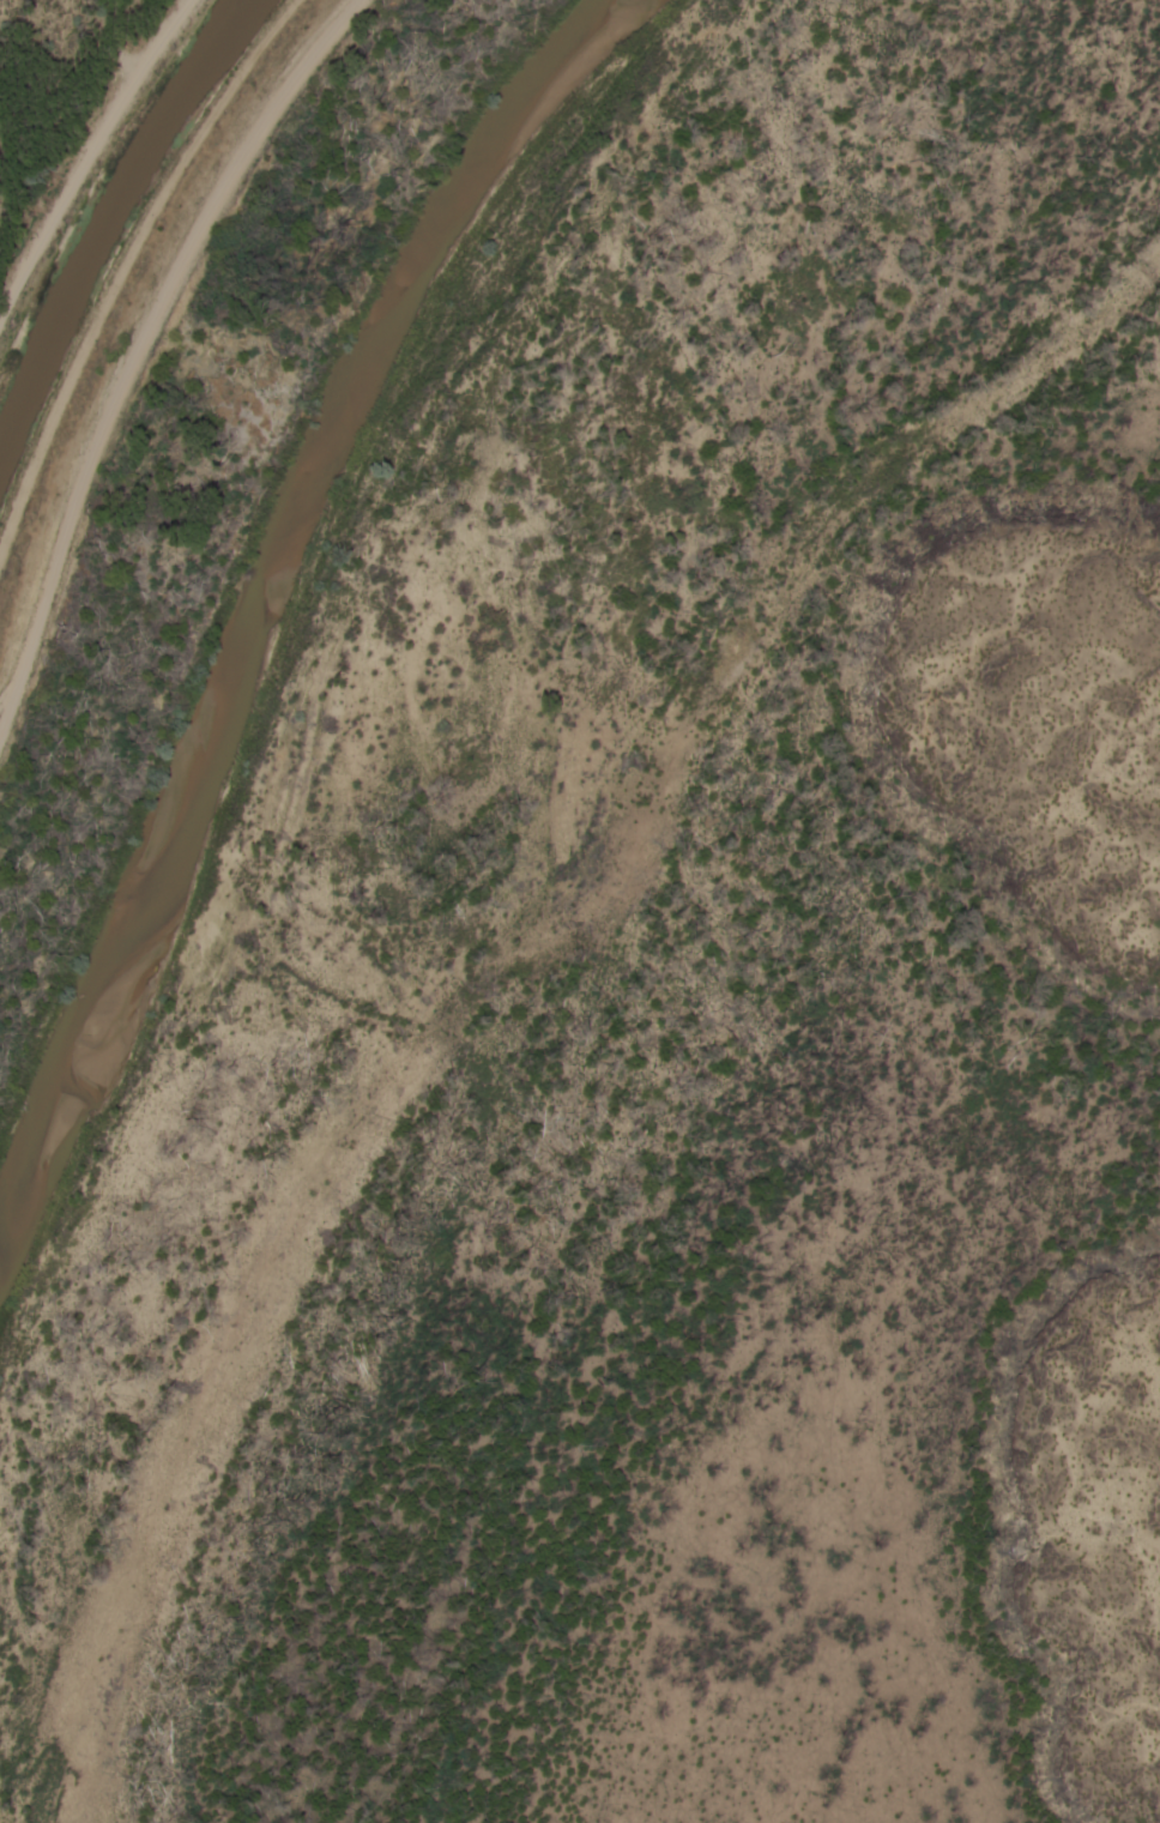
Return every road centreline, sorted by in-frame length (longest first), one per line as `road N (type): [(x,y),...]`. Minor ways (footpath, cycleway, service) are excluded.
road 1 (residential): [(0,730),(143,332),(234,159),(351,0)]
road 2 (residential): [(0,305),(59,193),(186,0)]

